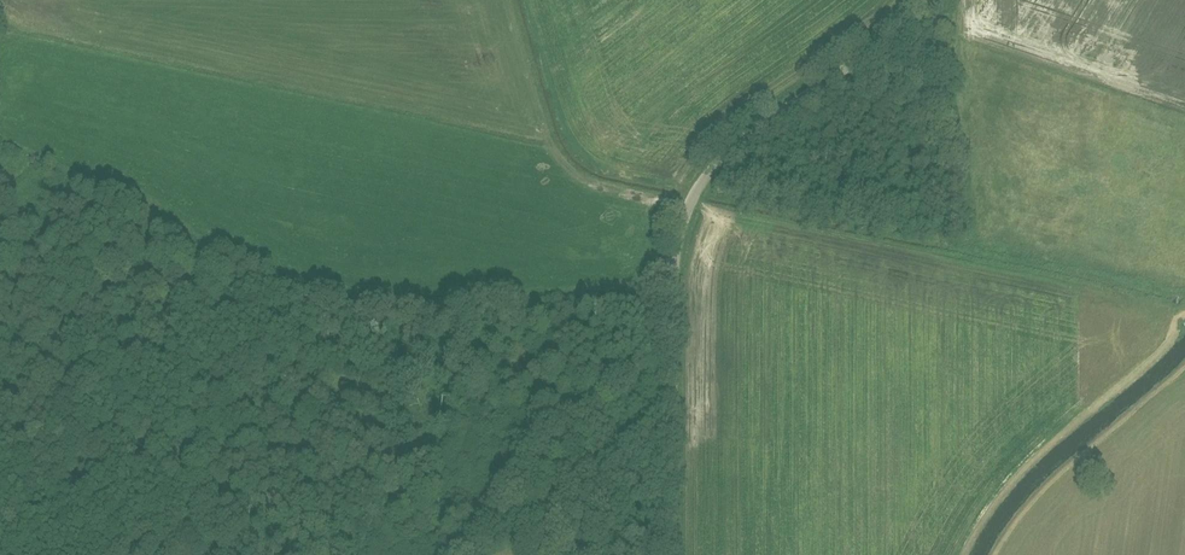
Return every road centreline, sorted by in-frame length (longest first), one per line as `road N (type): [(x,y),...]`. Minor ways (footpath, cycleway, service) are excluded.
road 1 (unclassified): [(674,554),(674,228),(687,195),(700,174),(915,16),(926,0)]

